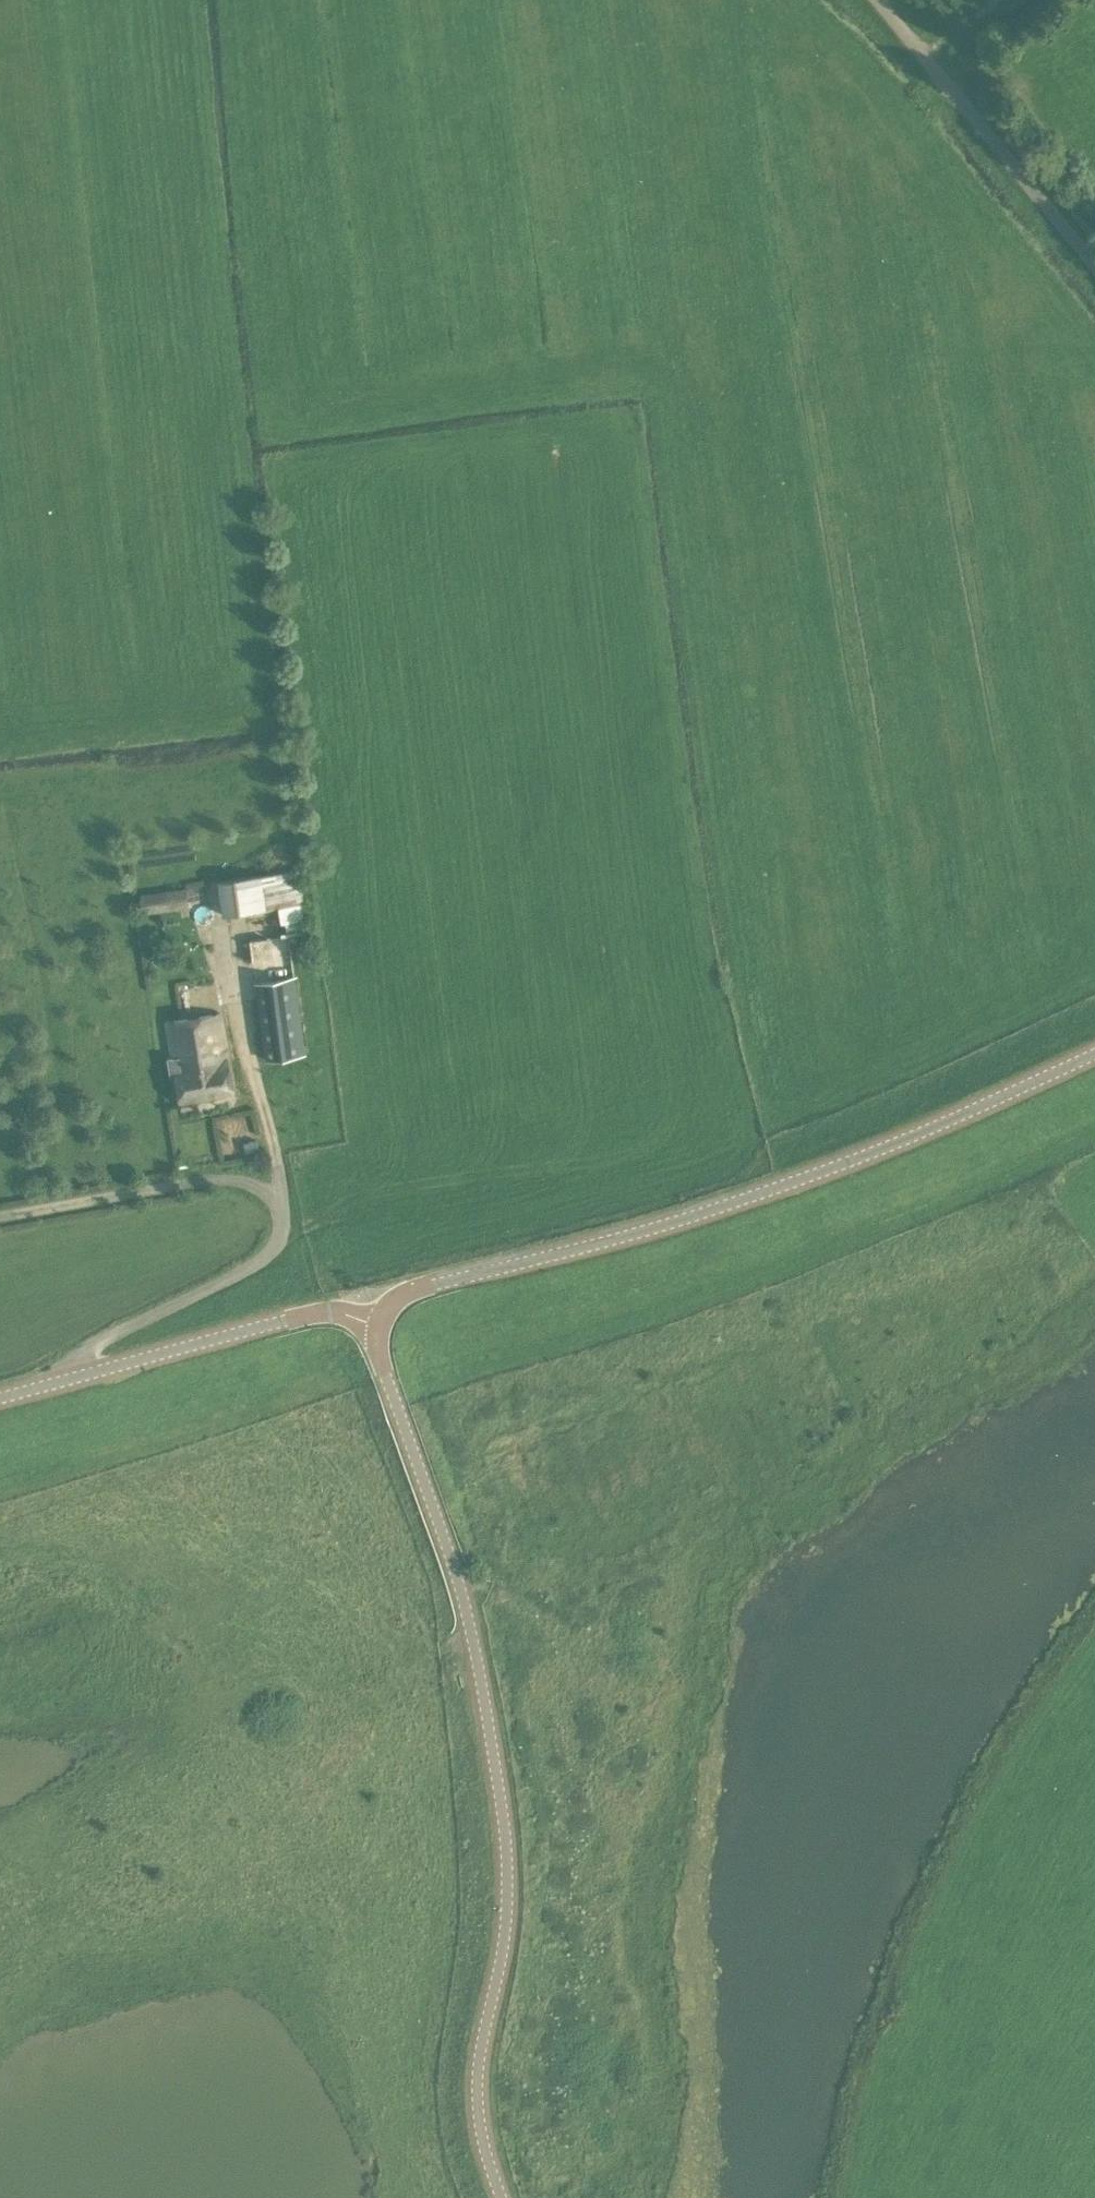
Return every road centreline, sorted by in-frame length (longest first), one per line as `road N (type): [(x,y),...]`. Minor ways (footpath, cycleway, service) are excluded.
road 1 (tertiary): [(508,2197),(481,2117),(478,2066),(504,1944),(507,1861),(496,1762),(460,1594),(380,1359),(381,1325)]
road 2 (tertiary): [(381,1325),(422,1288),(723,1205),(1094,1052)]
road 3 (unclassified): [(0,1396),(292,1317),(340,1313),(381,1325)]
road 4 (unclassified): [(878,0),(1094,265)]

